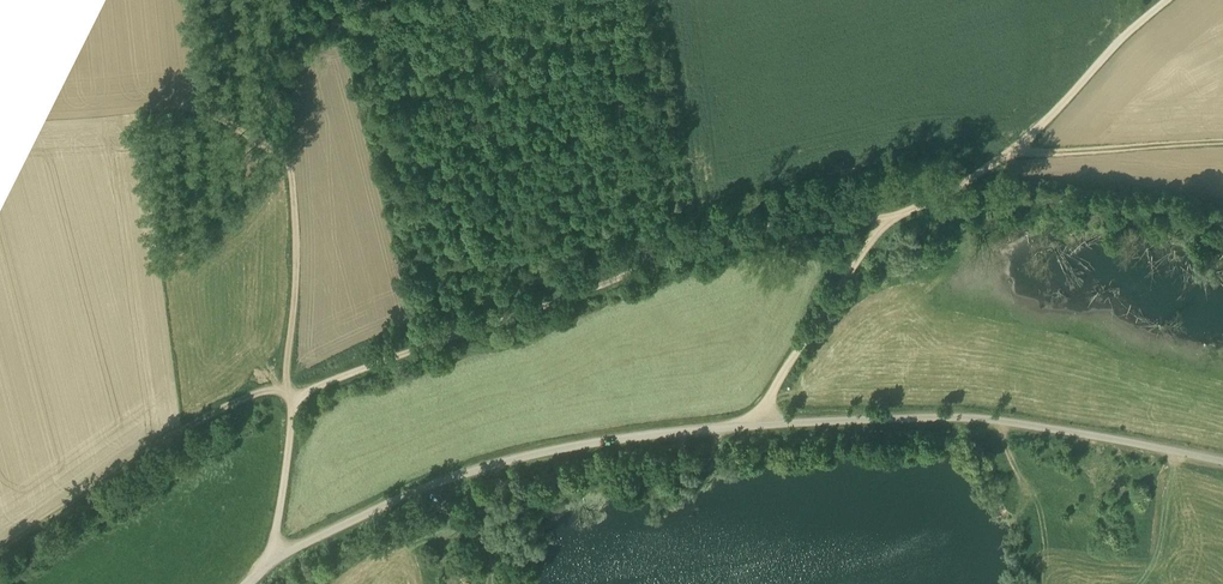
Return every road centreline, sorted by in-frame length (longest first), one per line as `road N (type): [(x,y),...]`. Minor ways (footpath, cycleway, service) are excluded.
road 1 (unclassified): [(248,583),(302,544),(433,483),(495,463),(678,429),(1001,420),(1222,461)]
road 2 (track): [(275,561),(294,396),(682,251),(842,213),(885,221)]
road 3 (track): [(757,423),(856,255),(885,221),(1012,153),(1166,0)]
road 4 (track): [(294,396),(286,388),(298,240),(290,176),(285,160),(204,112)]
road 5 (track): [(286,388),(248,394),(204,416),(0,546)]
road 6 (track): [(1012,153),(1222,144)]
road 7 (track): [(489,583),(484,546),(433,483)]

